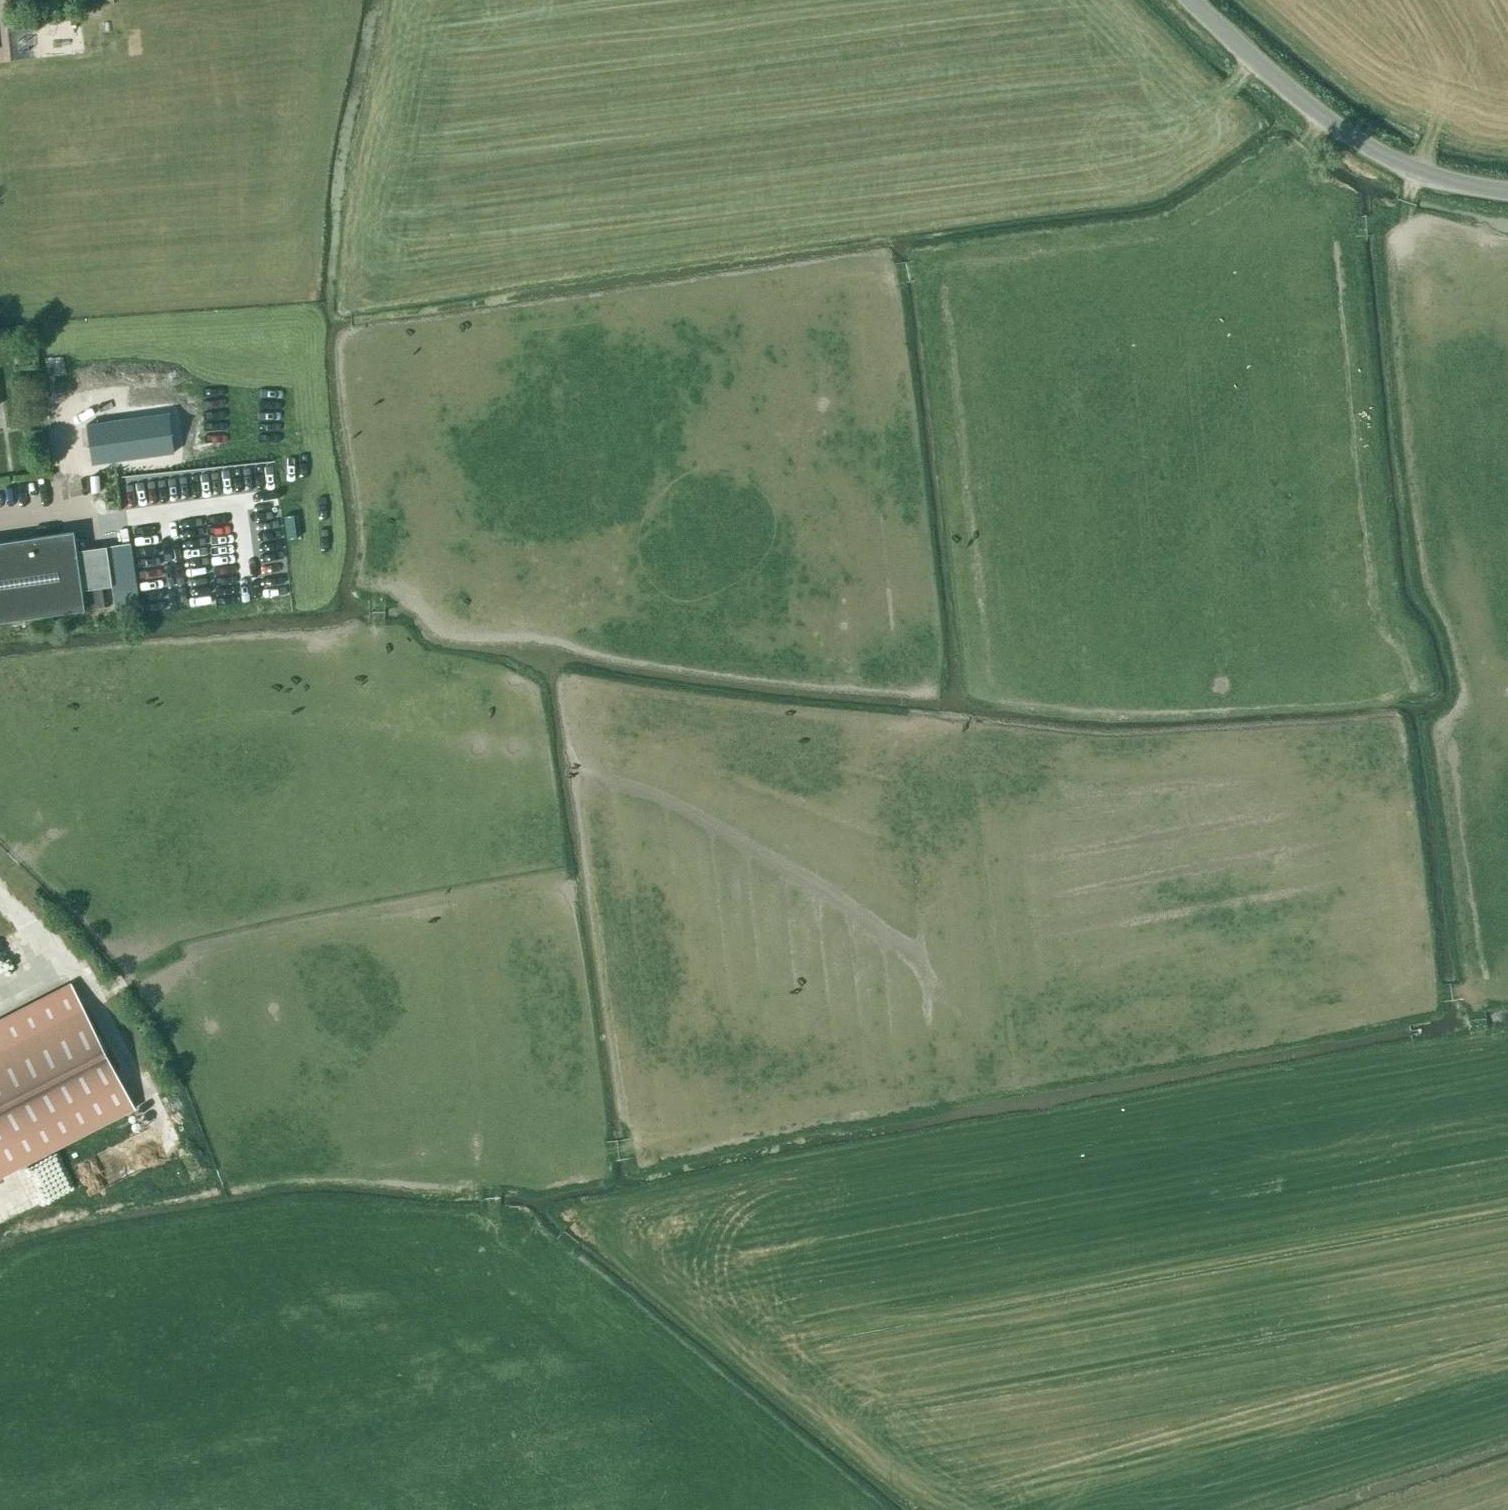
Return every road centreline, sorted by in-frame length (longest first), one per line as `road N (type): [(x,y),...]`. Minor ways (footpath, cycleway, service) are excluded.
road 1 (tertiary): [(1193,0),(1267,72),(1374,156),(1507,198)]

